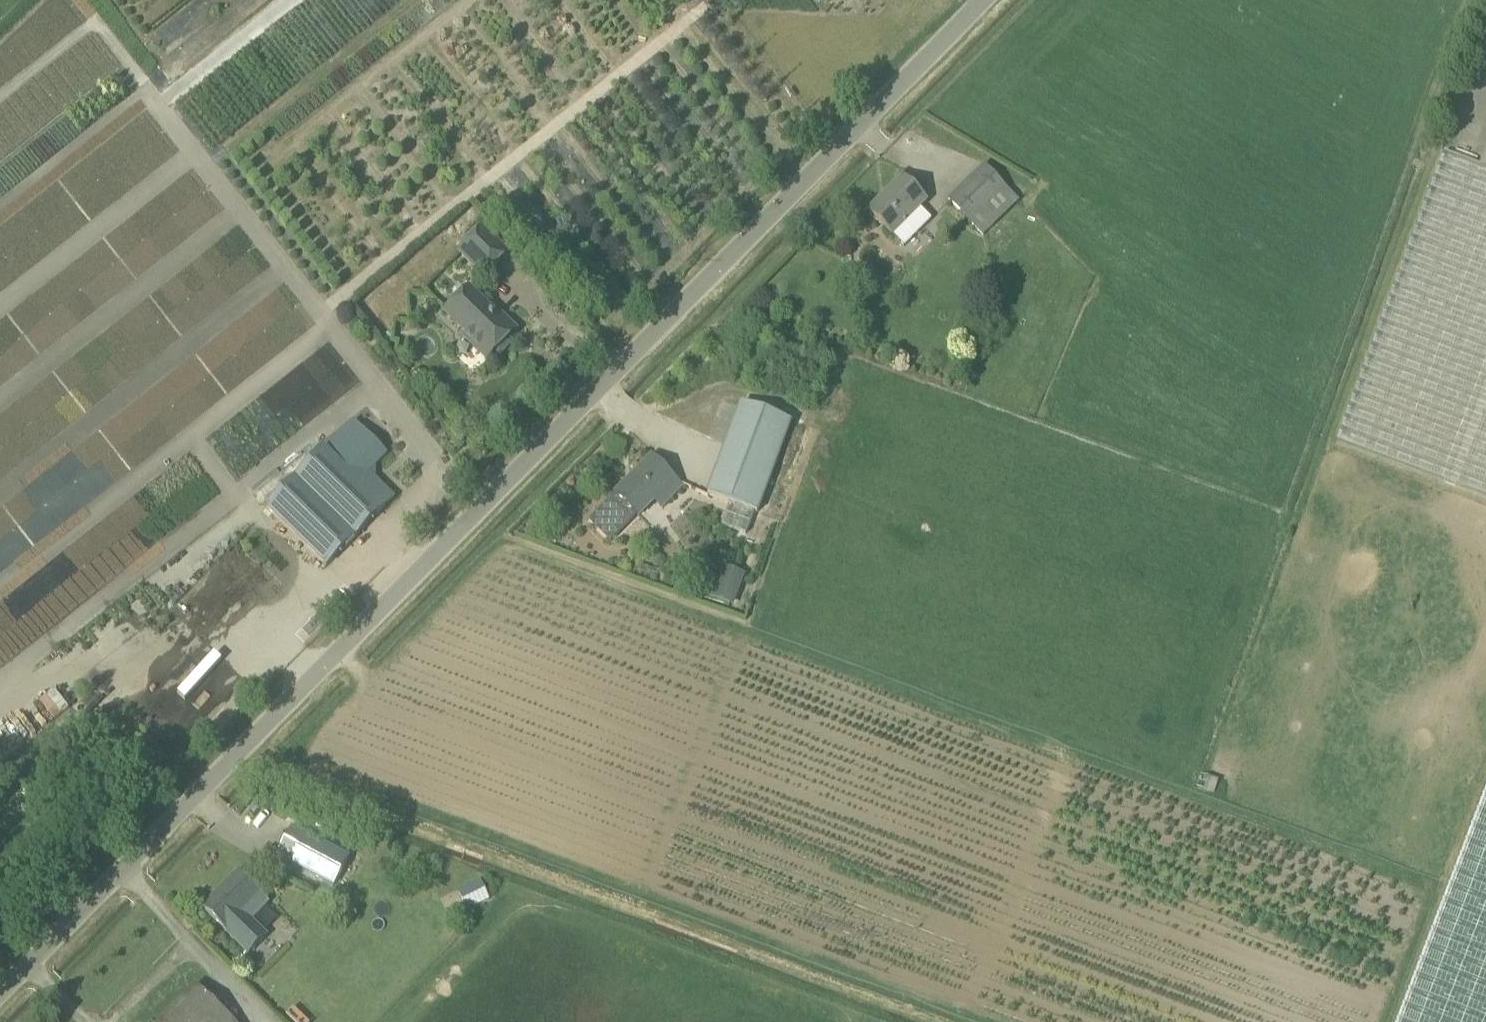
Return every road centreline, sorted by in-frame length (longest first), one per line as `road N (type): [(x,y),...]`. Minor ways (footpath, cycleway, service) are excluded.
road 1 (unclassified): [(0,994),(992,0)]

